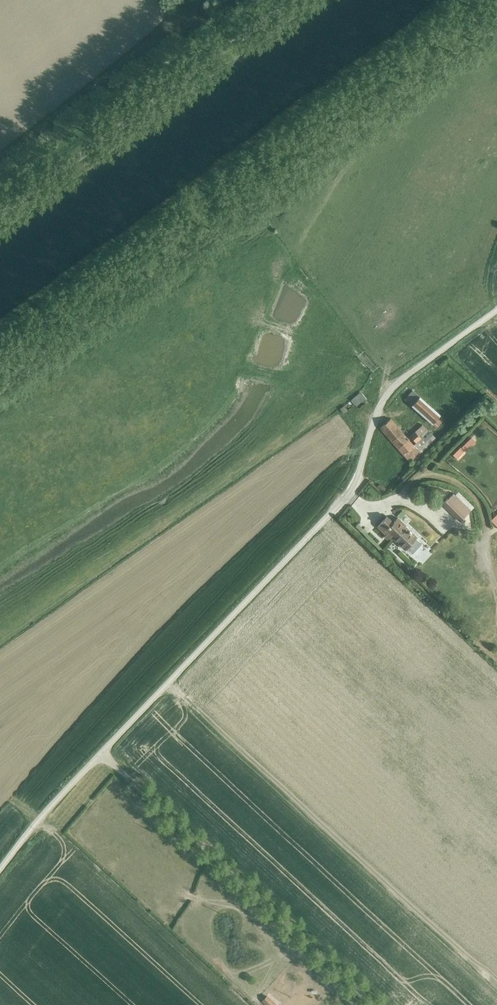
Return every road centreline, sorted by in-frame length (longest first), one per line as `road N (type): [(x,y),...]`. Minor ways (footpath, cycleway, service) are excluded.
road 1 (unclassified): [(0,871),(77,779),(346,497),(395,386),(496,309)]
road 2 (unclassified): [(292,0),(0,213)]

